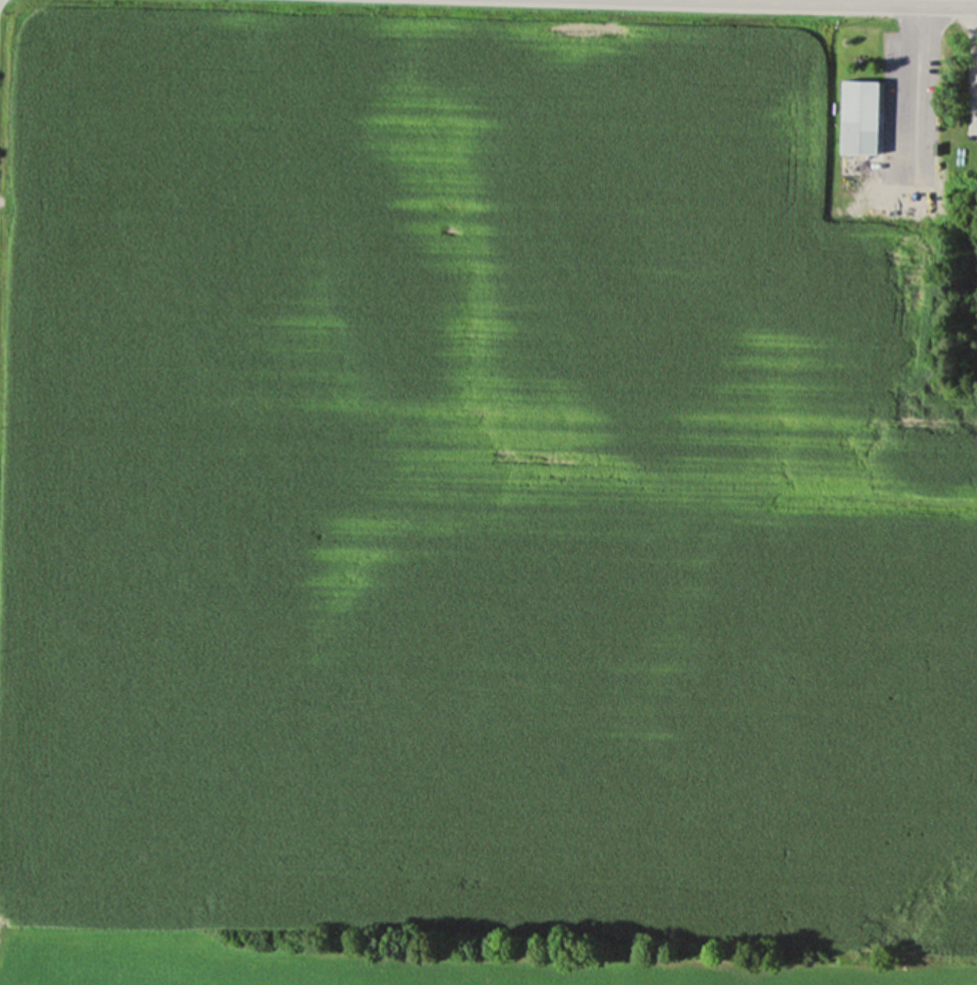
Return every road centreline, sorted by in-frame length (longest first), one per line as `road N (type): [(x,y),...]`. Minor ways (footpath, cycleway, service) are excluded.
road 1 (secondary): [(976,6),(789,0)]

